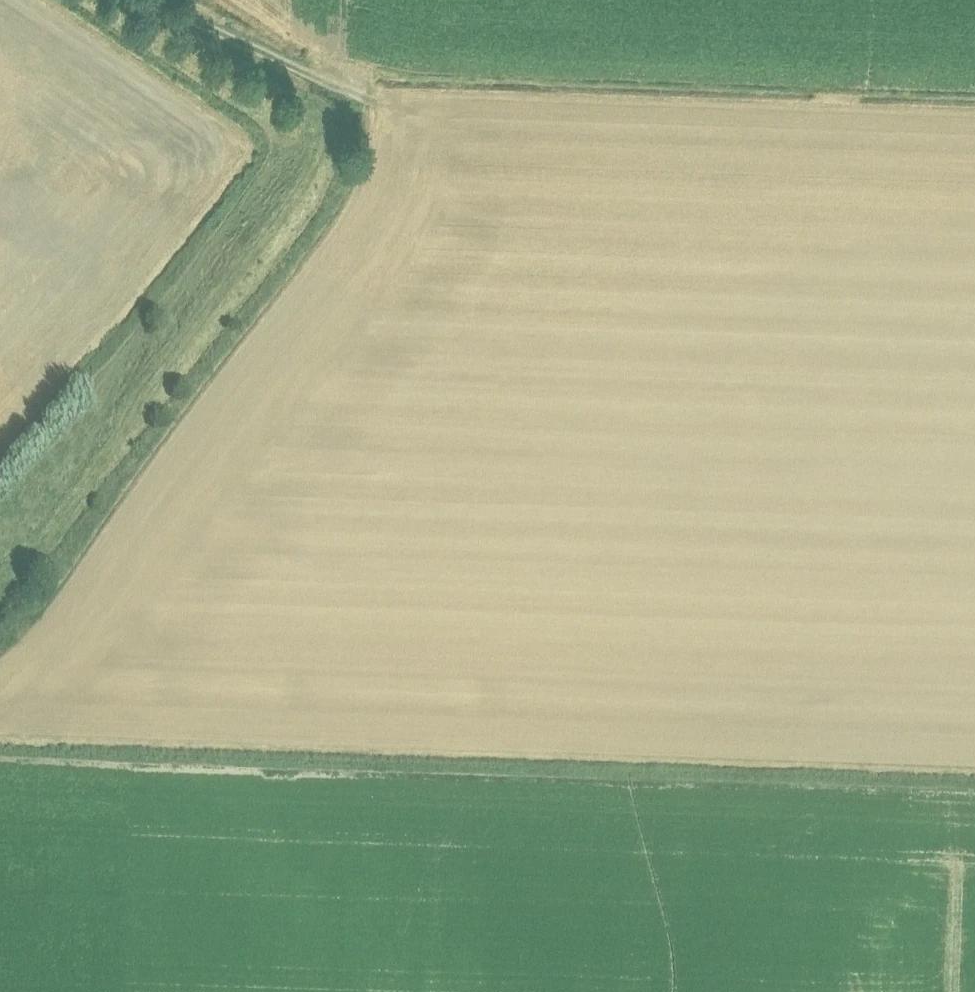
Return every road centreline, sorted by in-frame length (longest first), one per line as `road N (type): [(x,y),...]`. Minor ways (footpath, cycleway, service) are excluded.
road 1 (track): [(149,0),(340,87)]

